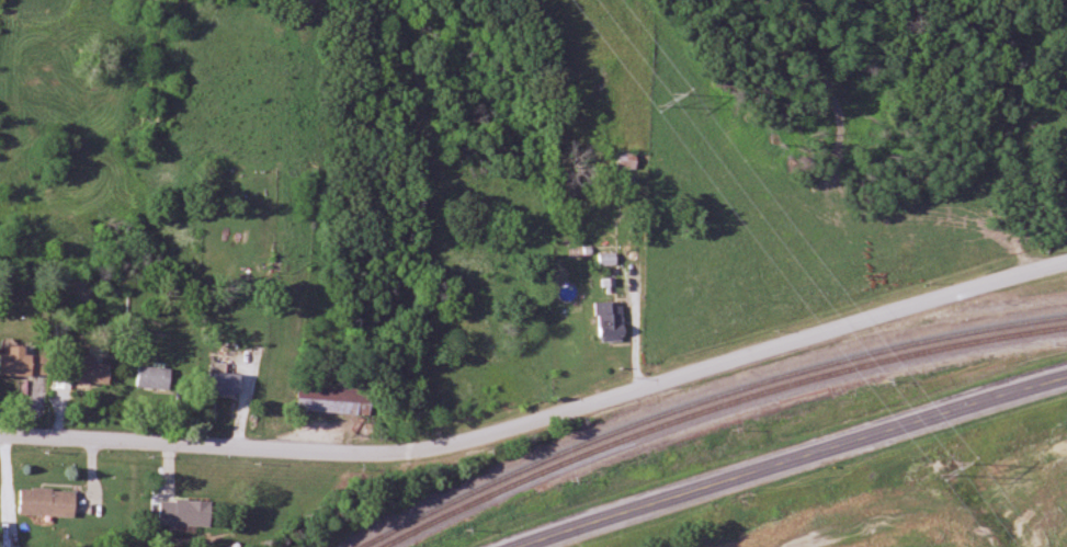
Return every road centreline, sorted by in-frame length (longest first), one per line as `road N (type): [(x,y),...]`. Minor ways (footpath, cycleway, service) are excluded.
road 1 (residential): [(1066,265),(441,451),(362,456),(0,435)]
road 2 (tertiary): [(520,546),(1066,377)]

